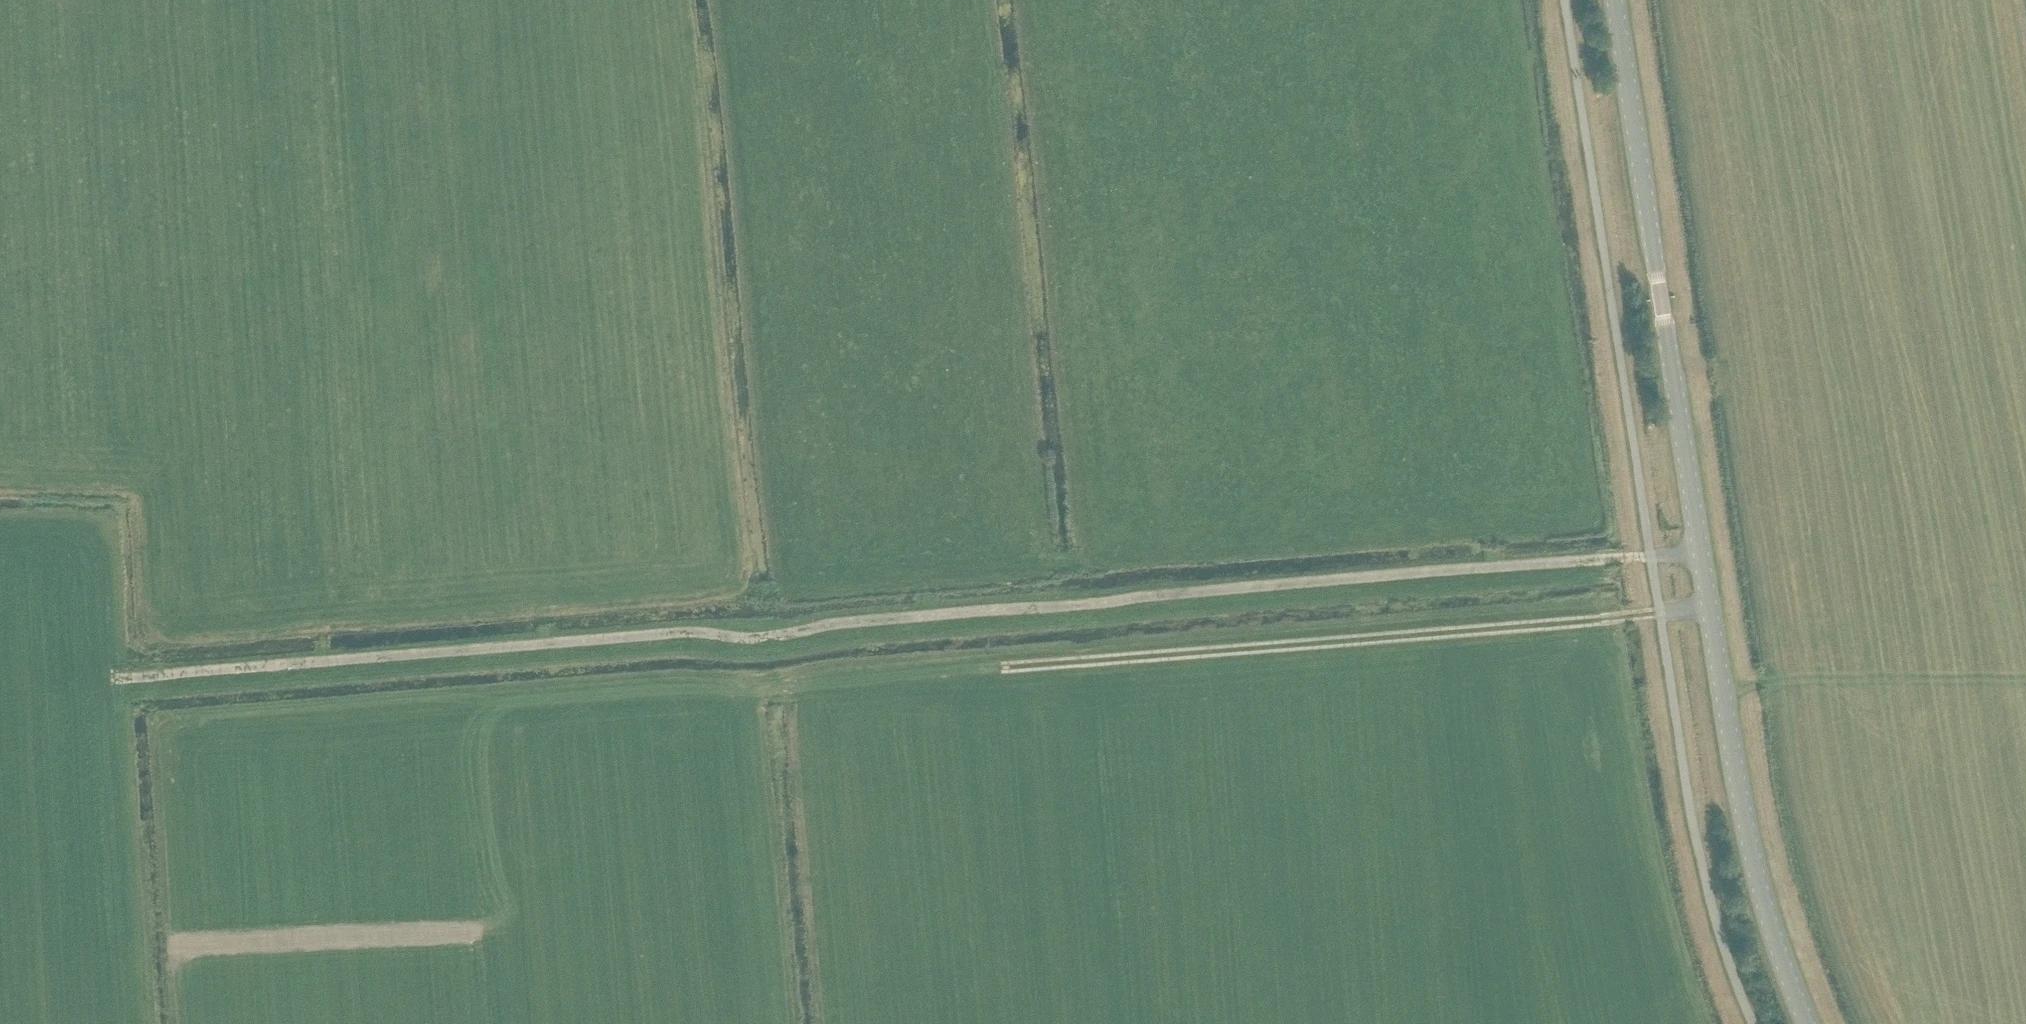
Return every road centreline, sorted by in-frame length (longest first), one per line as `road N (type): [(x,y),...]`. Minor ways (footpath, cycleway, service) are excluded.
road 1 (track): [(1700,551),(848,618),(765,636),(694,628),(115,677)]
road 2 (tertiary): [(1807,1023),(1774,933),(1743,811),(1614,0)]
road 3 (track): [(1710,607),(998,672)]

